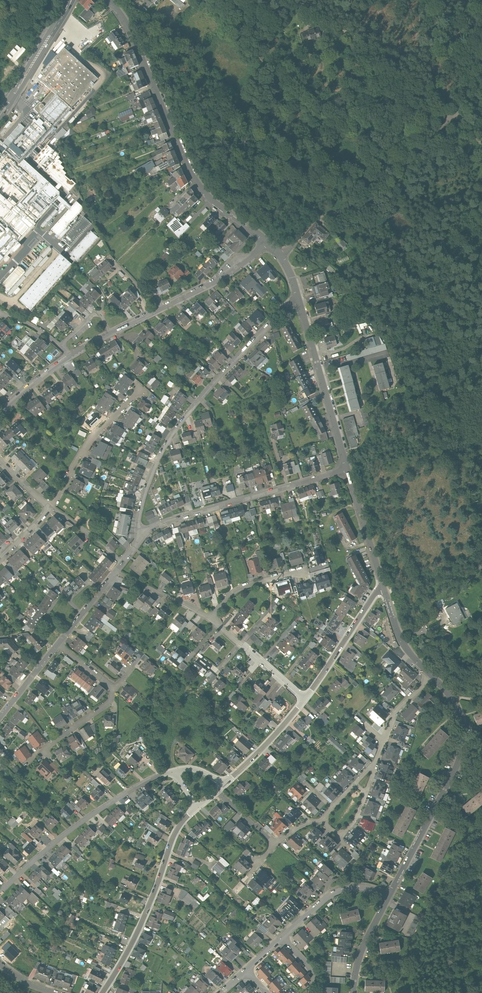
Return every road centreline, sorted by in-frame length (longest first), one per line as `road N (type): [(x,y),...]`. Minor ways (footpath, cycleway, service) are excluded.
road 1 (track): [(206,0),(337,134),(391,145),(445,110)]
road 2 (residential): [(106,0),(126,24),(198,187),(264,241)]
road 3 (residential): [(299,300),(173,433),(145,491),(144,537)]
road 4 (residential): [(431,675),(460,713),(463,750),(389,896)]
road 5 (track): [(451,117),(378,200),(314,219),(282,256)]
road 6 (residential): [(144,537),(159,525),(347,468)]
road 7 (residential): [(0,892),(85,821),(174,770)]
road 8 (residential): [(102,992),(142,924),(172,839),(196,807)]
road 9 (residential): [(114,332),(209,285),(264,241)]
road 10 (residential): [(299,300),(347,468)]
road 11 (residential): [(142,390),(92,438),(51,507)]
road 12 (track): [(451,117),(412,68),(338,27)]
road 13 (residential): [(305,700),(383,586)]
road 14 (primary): [(0,114),(70,0)]
road 15 (track): [(182,158),(224,140),(279,79)]
road 16 (residential): [(389,896),(361,887),(335,892),(282,937)]
road 17 (residential): [(305,700),(211,620)]
road 18 (residential): [(347,468),(383,586)]

